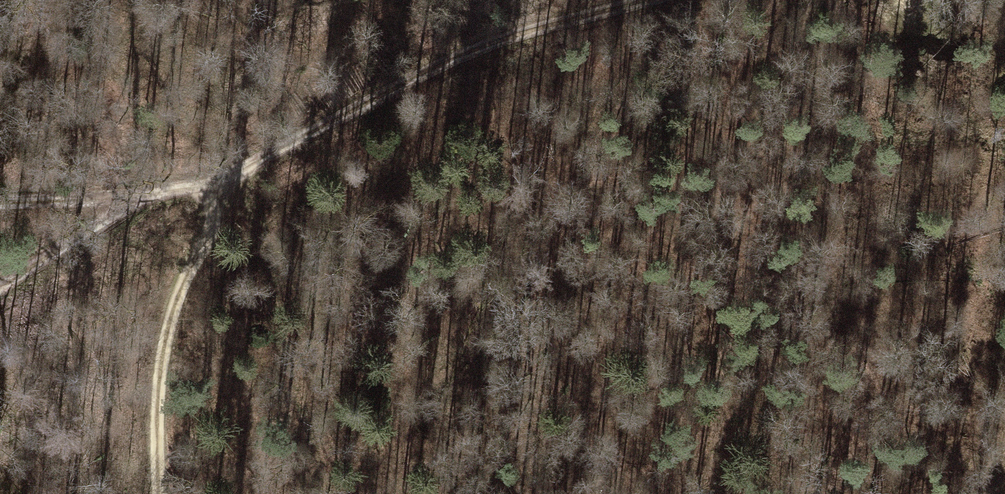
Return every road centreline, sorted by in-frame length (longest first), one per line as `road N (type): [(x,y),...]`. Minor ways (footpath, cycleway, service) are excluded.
road 1 (track): [(0,204),(144,198),(236,175),(519,33),(645,0)]
road 2 (track): [(613,365),(689,158),(787,0)]
road 3 (track): [(236,175),(173,309),(159,372),(158,493)]
road 4 (track): [(0,285),(144,198)]

